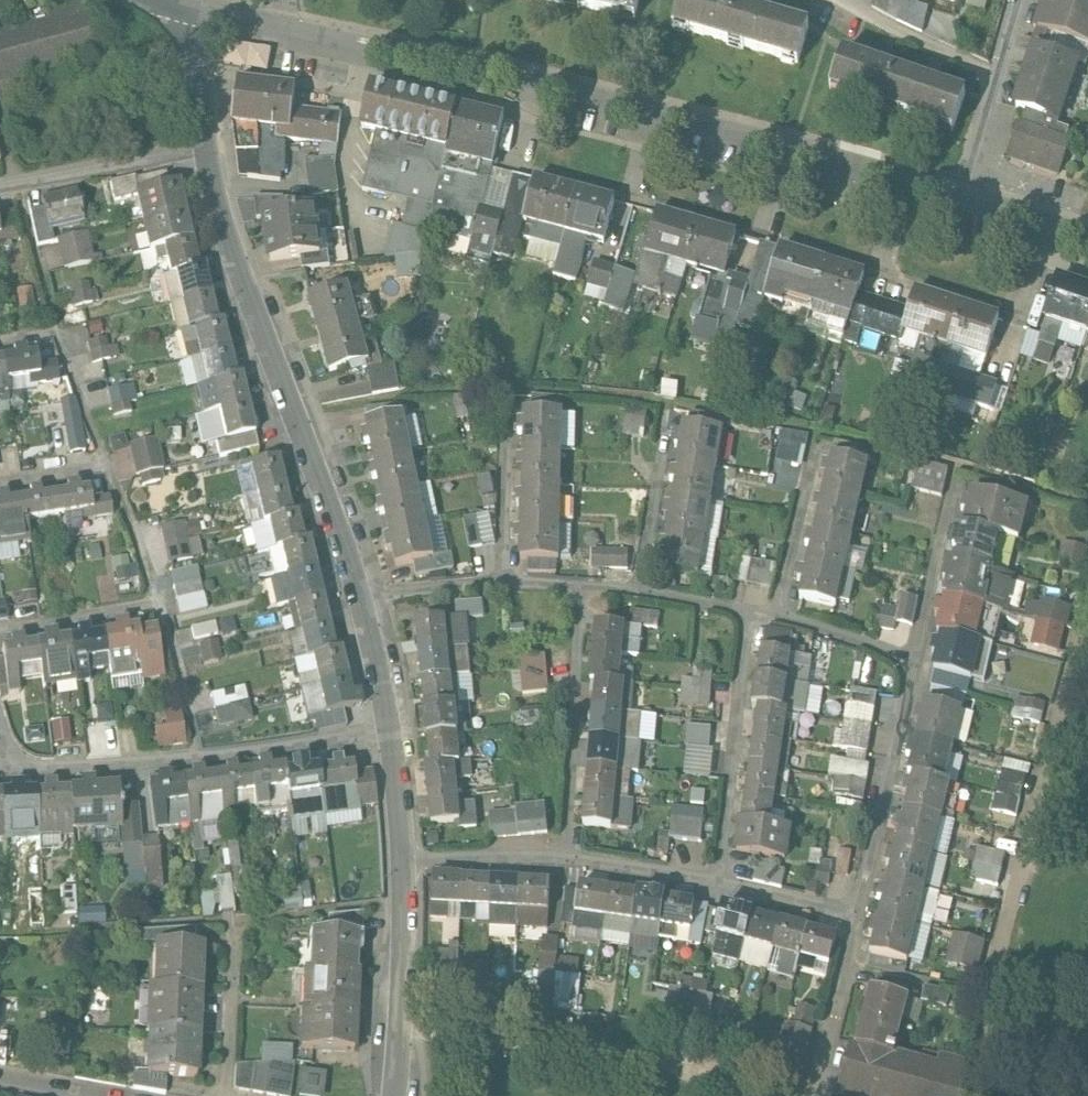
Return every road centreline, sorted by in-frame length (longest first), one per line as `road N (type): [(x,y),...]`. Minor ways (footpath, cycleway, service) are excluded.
road 1 (tertiary): [(280,33),(655,111),(959,198)]
road 2 (residential): [(363,597),(308,413),(205,147)]
road 3 (residential): [(13,768),(277,749),(387,725)]
road 4 (residential): [(716,880),(753,609)]
road 5 (residential): [(566,857),(579,587)]
road 6 (residential): [(913,663),(857,914)]
road 7 (residential): [(392,1095),(404,859)]
road 8 (residential): [(205,147),(0,187)]
road 9 (residential): [(955,464),(913,663)]
road 10 (residential): [(501,583),(506,390)]
road 11 (residential): [(857,914),(816,1060),(796,1095)]
road 12 (residential): [(640,592),(667,402)]
road 13 (residential): [(778,616),(817,429)]
road 14 (residential): [(223,1095),(232,919)]
road 15 (residential): [(566,857),(404,859)]
road 16 (residential): [(0,632),(157,605)]
road 17 (residential): [(854,0),(996,68)]
road 18 (residential): [(716,880),(566,857)]
road 19 (residential): [(857,914),(716,880)]
road 20 (residential): [(778,616),(913,663)]
road 21 (residential): [(363,597),(501,583)]
road 22 (residential): [(959,198),(996,68)]
road 23 (residential): [(404,859),(387,725)]
road 24 (tertiary): [(959,198),(1087,240)]
road 25 (residential): [(205,147),(191,14)]
road 26 (residential): [(387,725),(363,597)]

